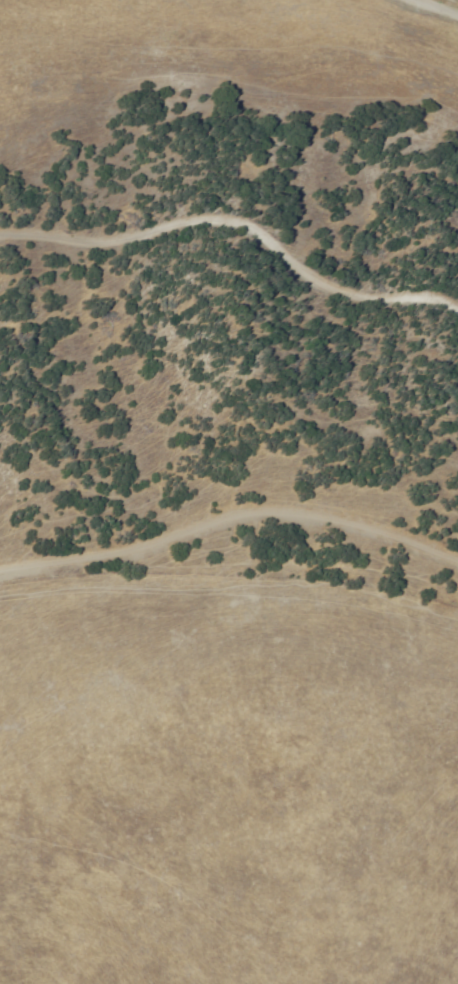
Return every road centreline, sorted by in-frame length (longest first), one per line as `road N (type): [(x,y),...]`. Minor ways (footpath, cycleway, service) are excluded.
road 1 (track): [(457,307),(379,303),(231,240),(0,240)]
road 2 (track): [(0,588),(147,557),(336,541),(457,584)]
road 3 (track): [(314,0),(457,43)]

